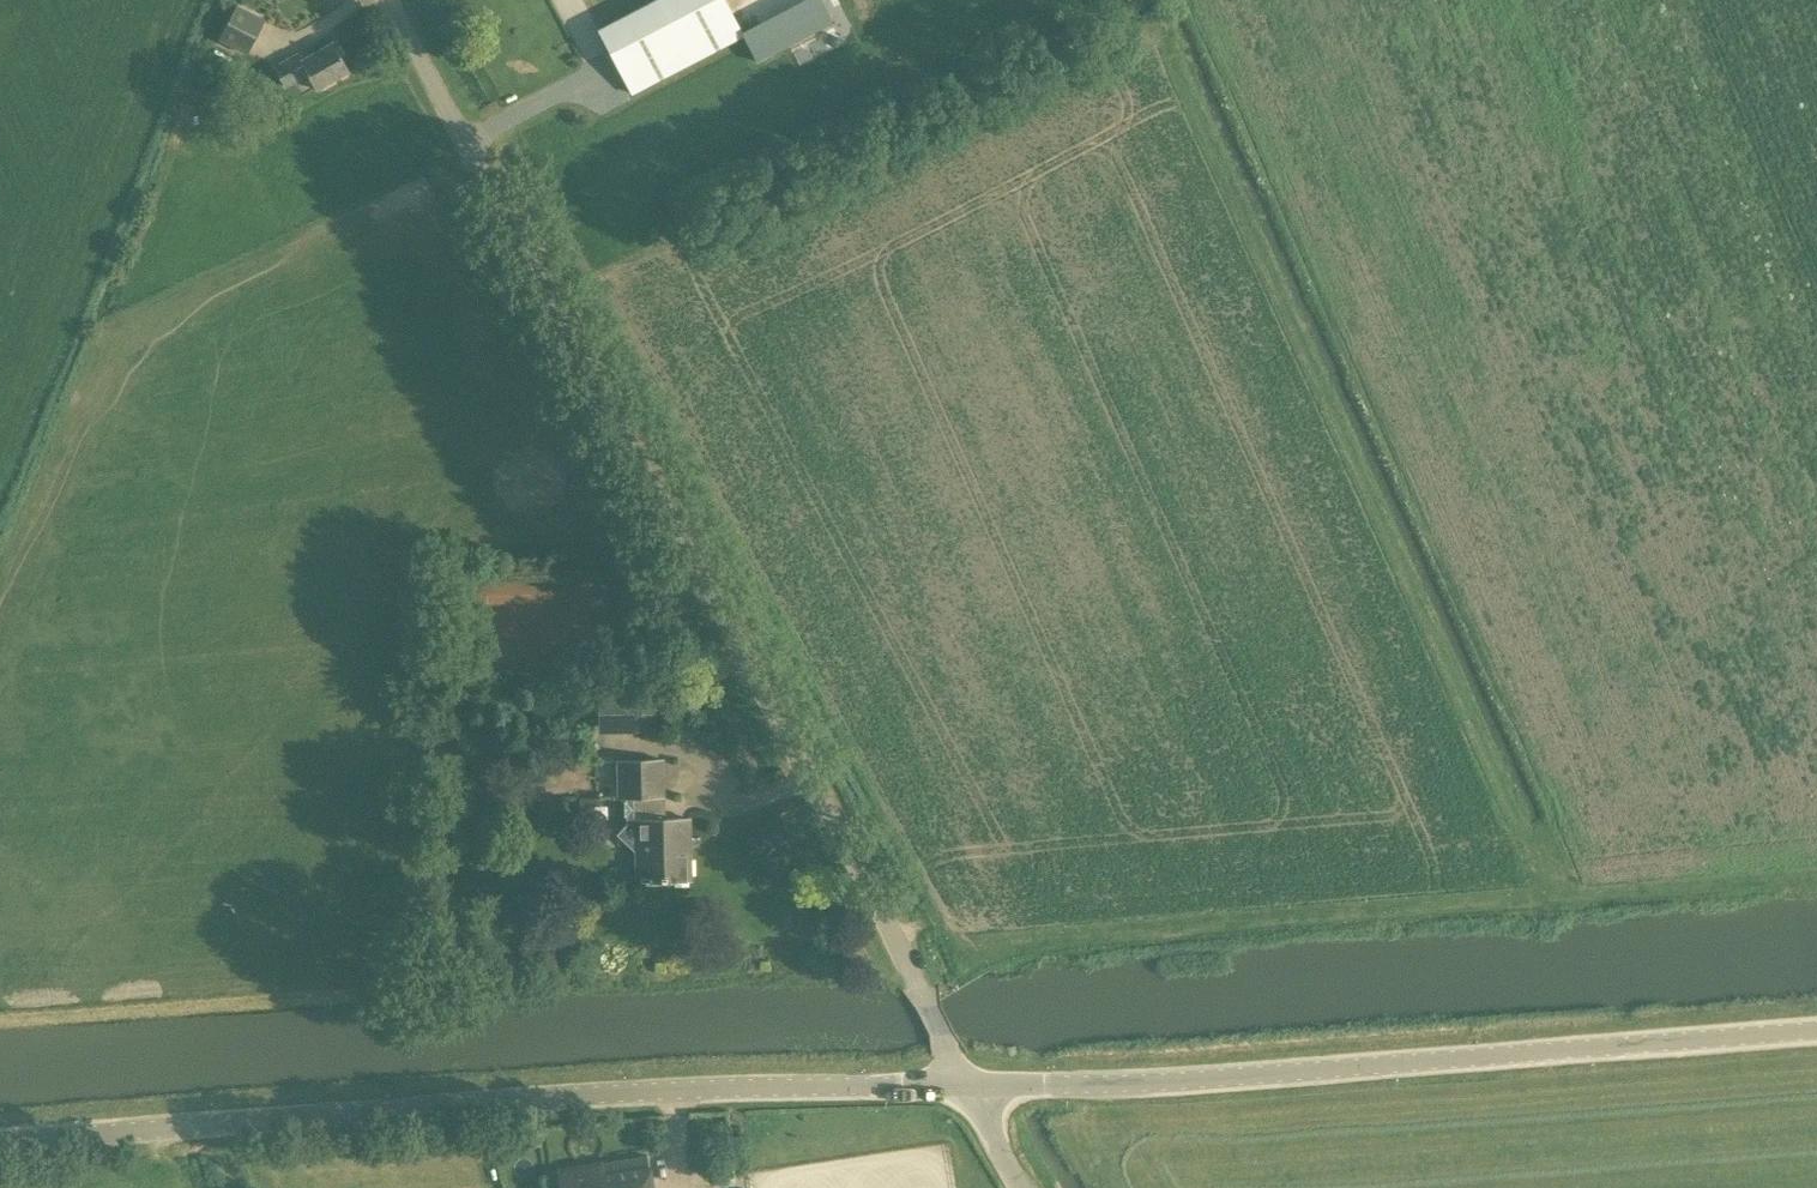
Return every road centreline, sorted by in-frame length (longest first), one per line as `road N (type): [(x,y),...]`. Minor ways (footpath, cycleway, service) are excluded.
road 1 (unclassified): [(964,1081),(386,0)]
road 2 (tertiary): [(0,1142),(571,1095),(964,1081)]
road 3 (tertiary): [(964,1081),(1186,1081),(1816,1034)]
road 4 (unclassified): [(1023,1187),(964,1081)]

